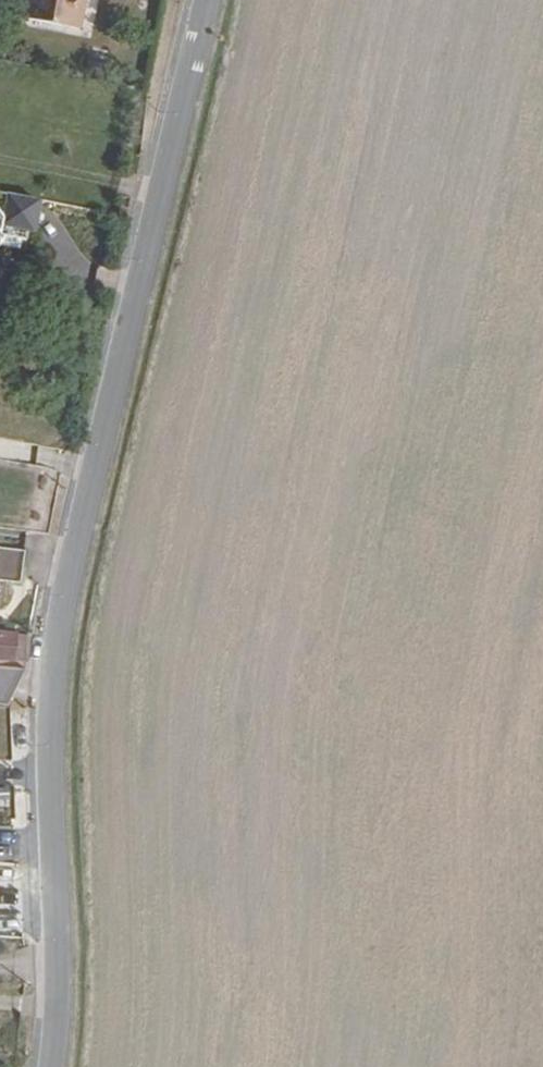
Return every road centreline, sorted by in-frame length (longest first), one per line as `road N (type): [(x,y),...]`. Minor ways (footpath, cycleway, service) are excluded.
road 1 (unclassified): [(216,0),(60,632),(52,704),(60,994),(54,1066)]
road 2 (track): [(0,164),(168,192)]

